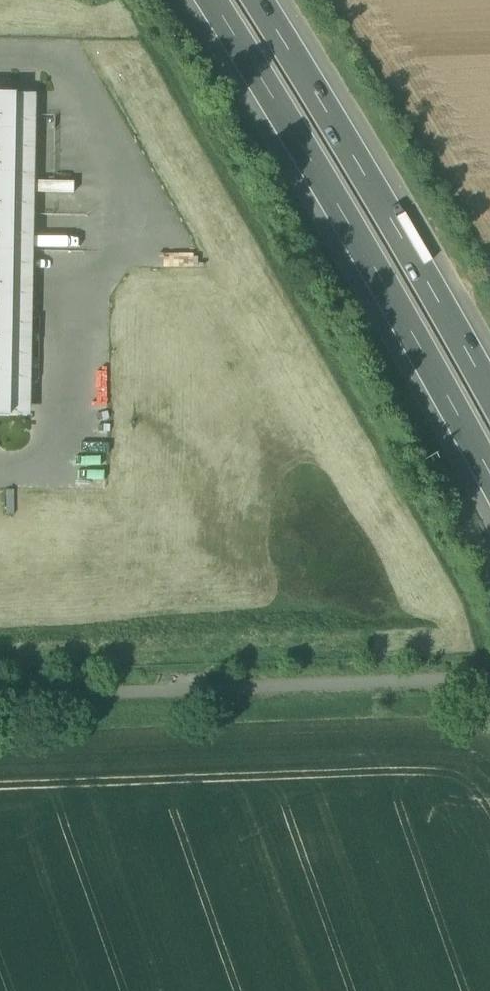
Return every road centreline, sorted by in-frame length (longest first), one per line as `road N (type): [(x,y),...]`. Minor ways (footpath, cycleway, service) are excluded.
road 1 (motorway): [(214,0),(489,475)]
road 2 (motorway): [(489,394),(256,0)]

